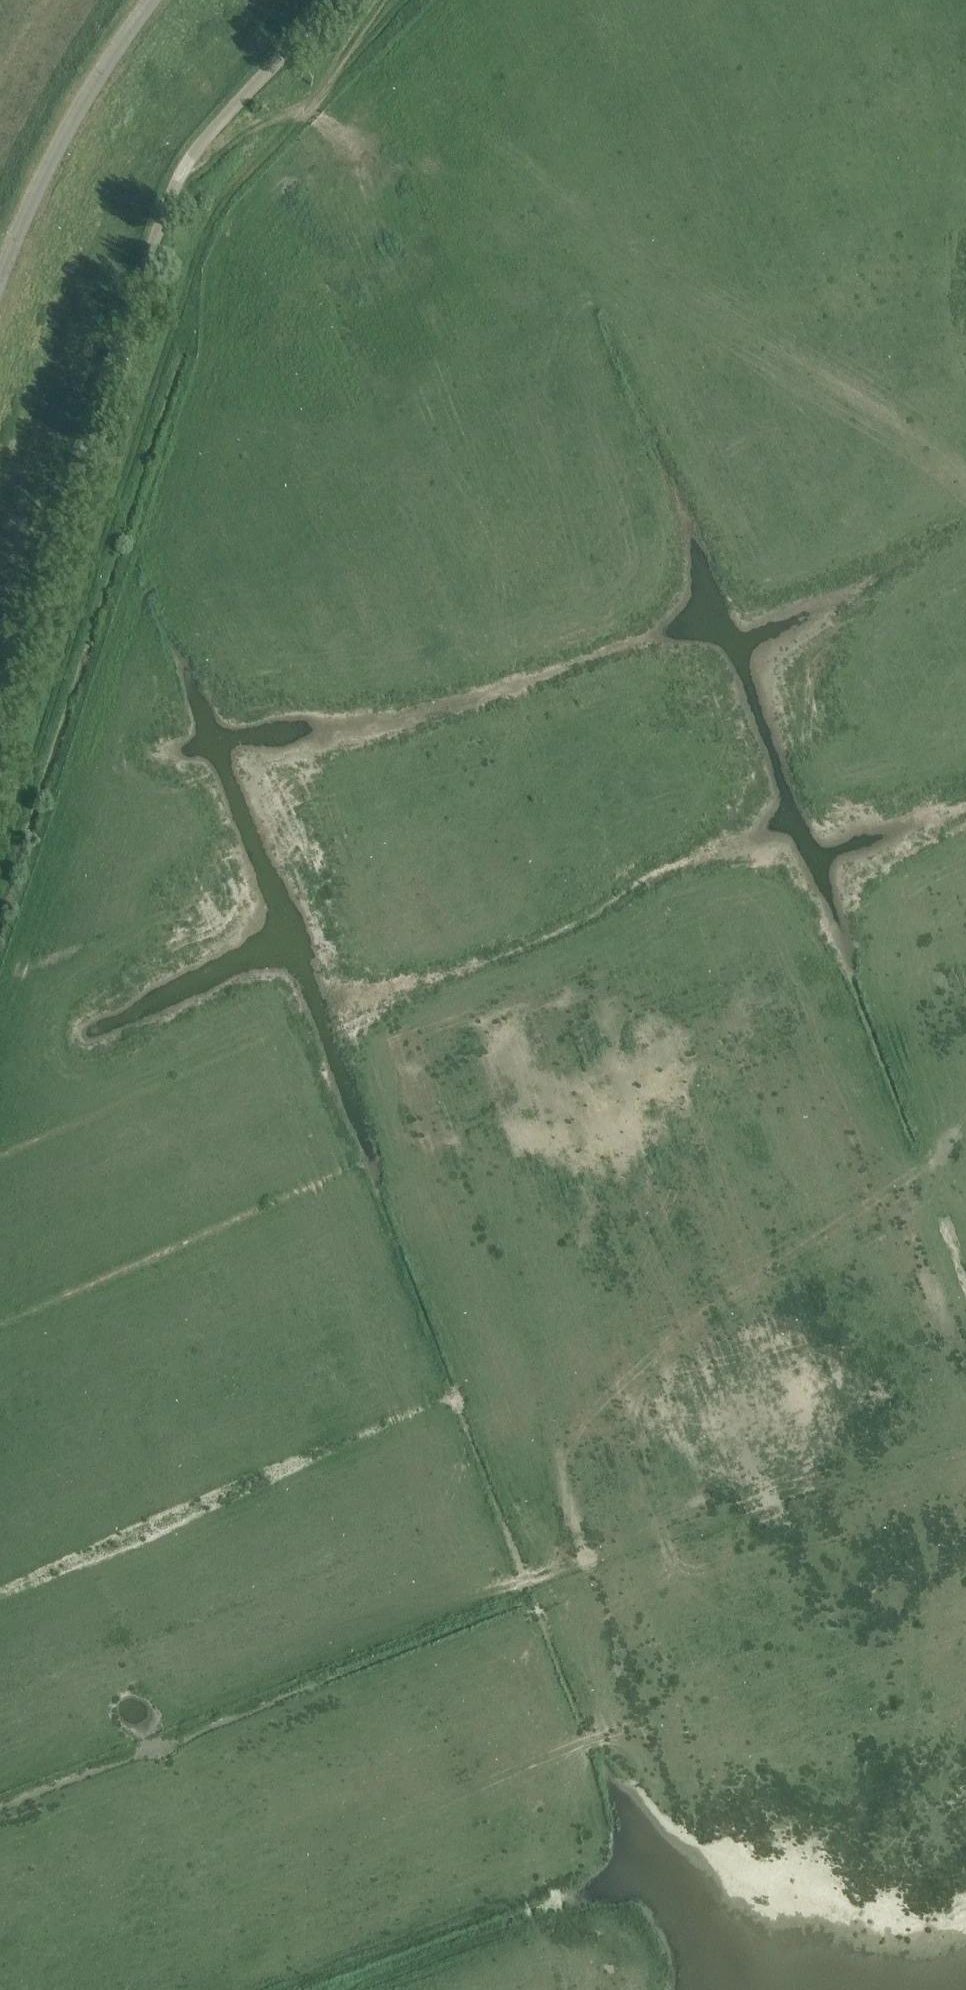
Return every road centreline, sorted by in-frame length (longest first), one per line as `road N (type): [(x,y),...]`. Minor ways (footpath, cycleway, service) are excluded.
road 1 (unclassified): [(0,723),(187,169),(340,0)]
road 2 (unclassified): [(0,301),(88,109),(164,0)]

